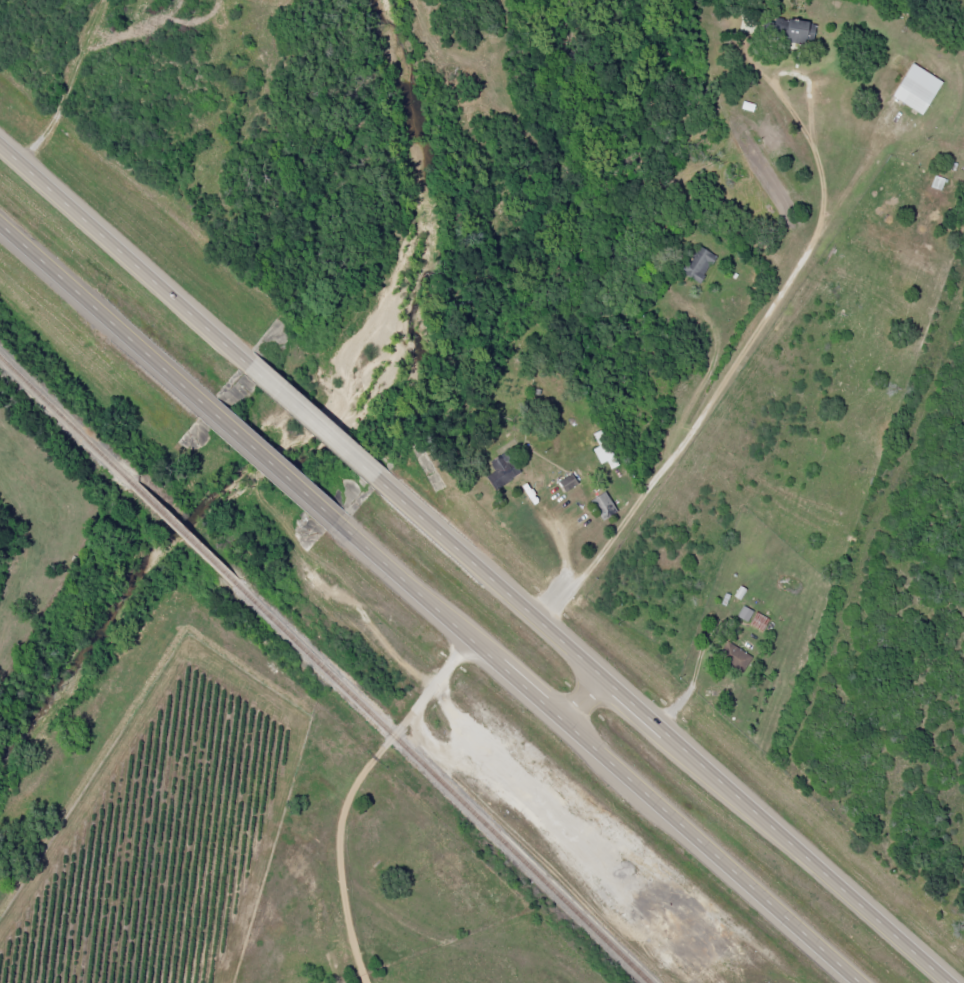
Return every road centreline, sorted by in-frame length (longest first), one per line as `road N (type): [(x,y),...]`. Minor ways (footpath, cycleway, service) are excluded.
road 1 (trunk): [(949,982),(374,477)]
road 2 (trunk): [(336,525),(859,982)]
road 3 (residential): [(542,622),(742,308),(745,114),(696,13)]
road 4 (residential): [(357,982),(342,952),(337,845),(349,790),(468,641)]
road 5 (trunk): [(242,359),(0,146)]
road 6 (residential): [(742,308),(835,183),(963,99)]
road 7 (trunk): [(0,220),(204,405)]
road 8 (residential): [(963,256),(892,264),(727,328)]
road 9 (residential): [(963,10),(835,183)]
road 10 (trunk): [(204,405),(336,525)]
road 11 (trunk): [(374,477),(242,359)]

